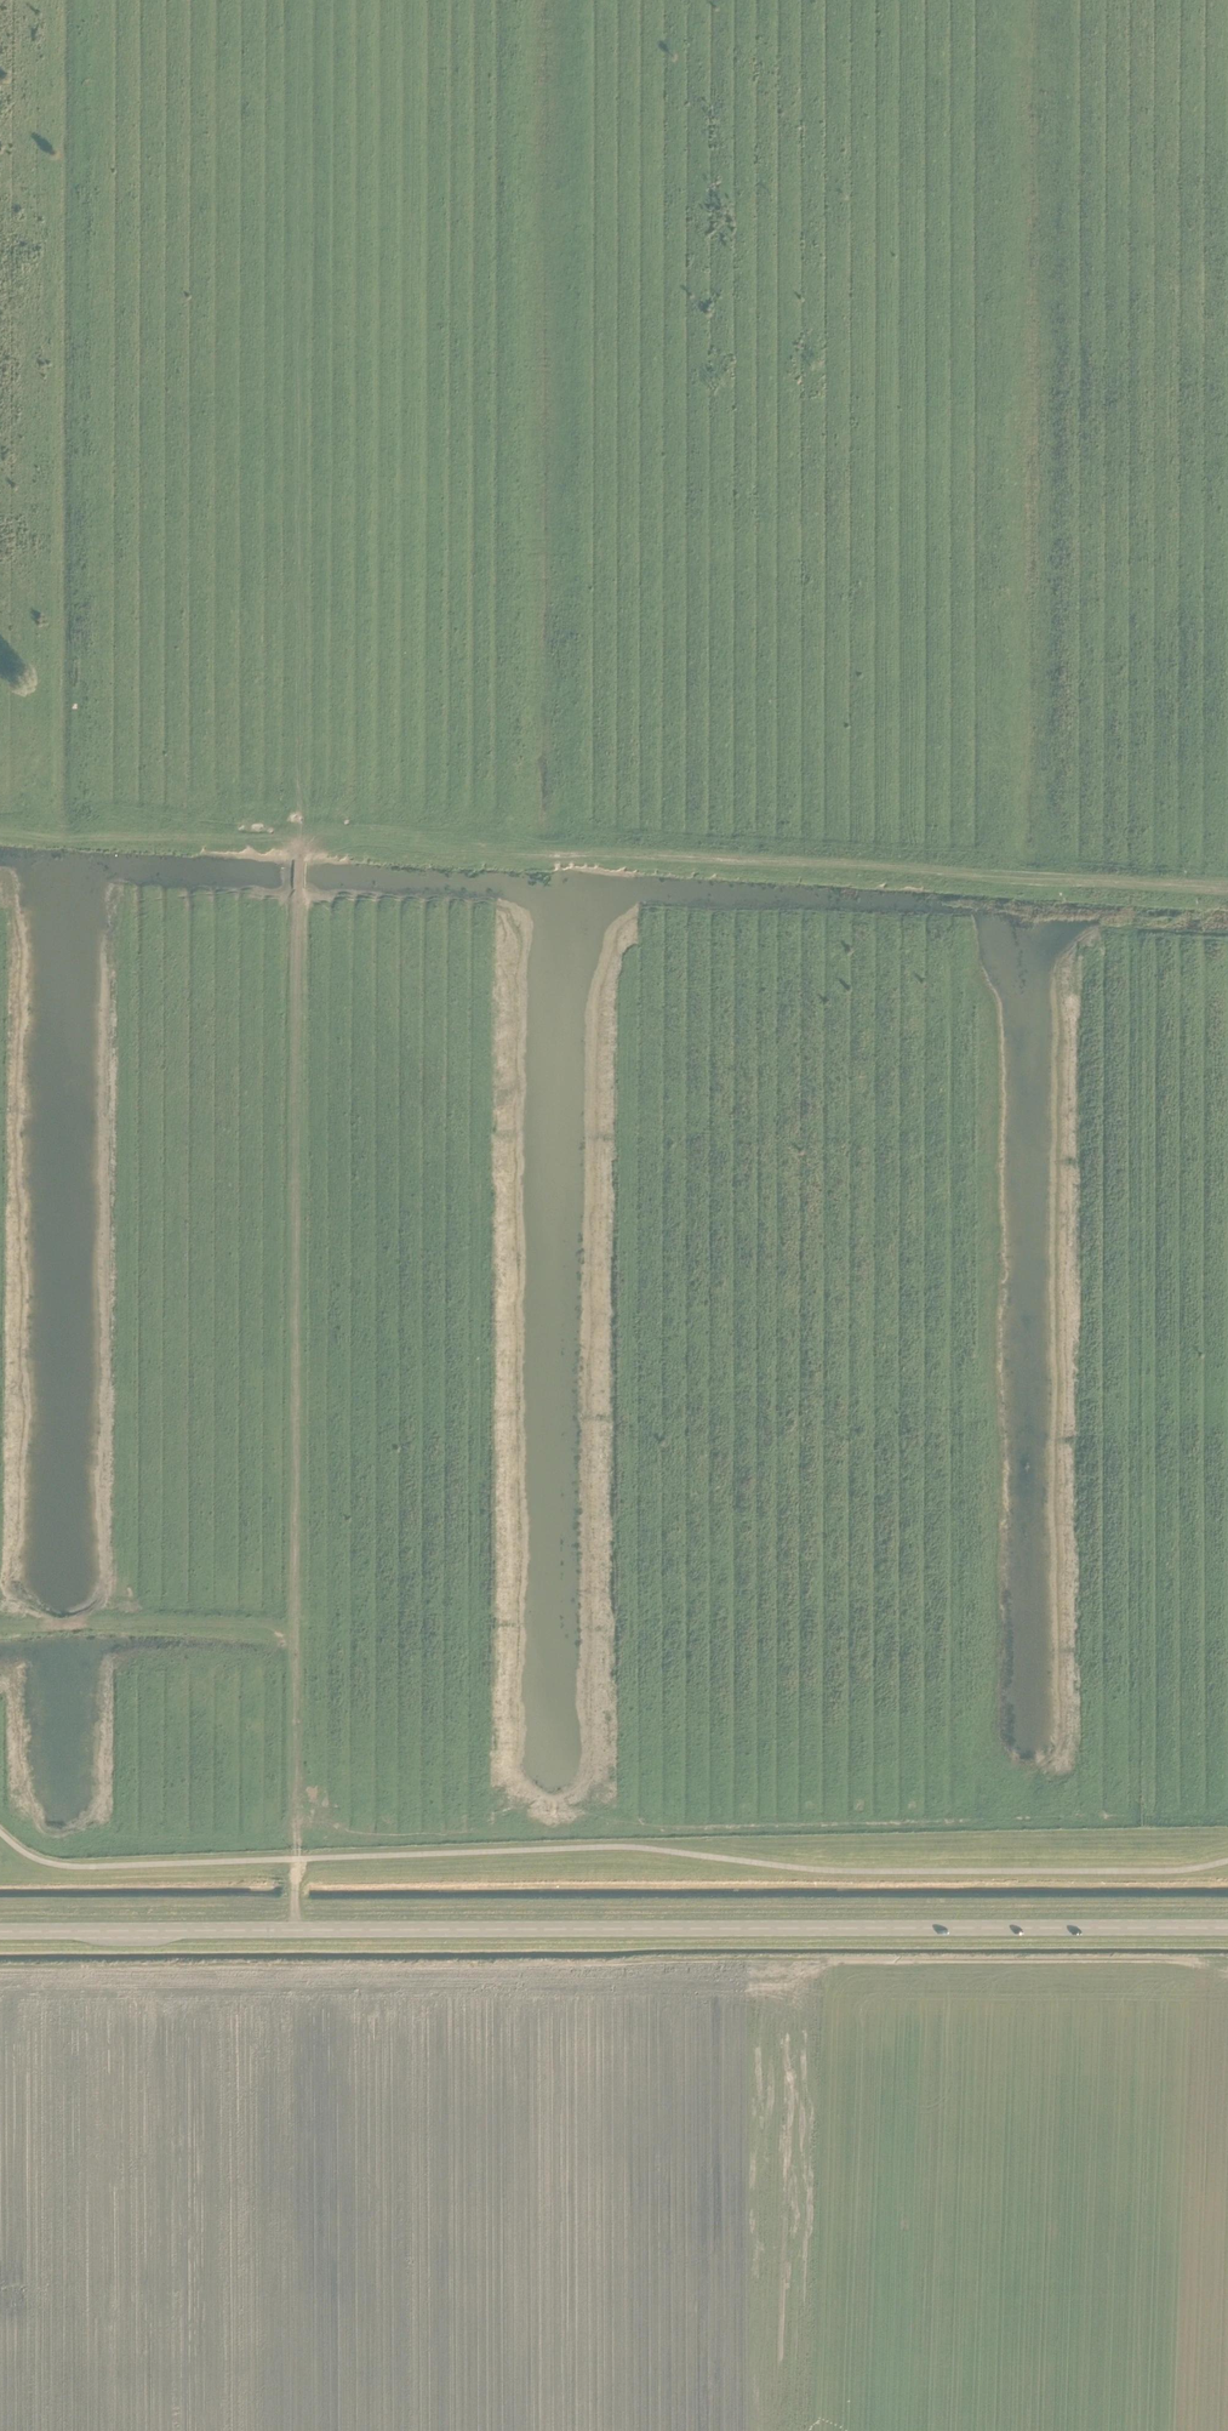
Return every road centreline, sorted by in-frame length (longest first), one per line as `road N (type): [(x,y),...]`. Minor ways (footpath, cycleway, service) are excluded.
road 1 (secondary): [(0,1930),(1227,1927)]

